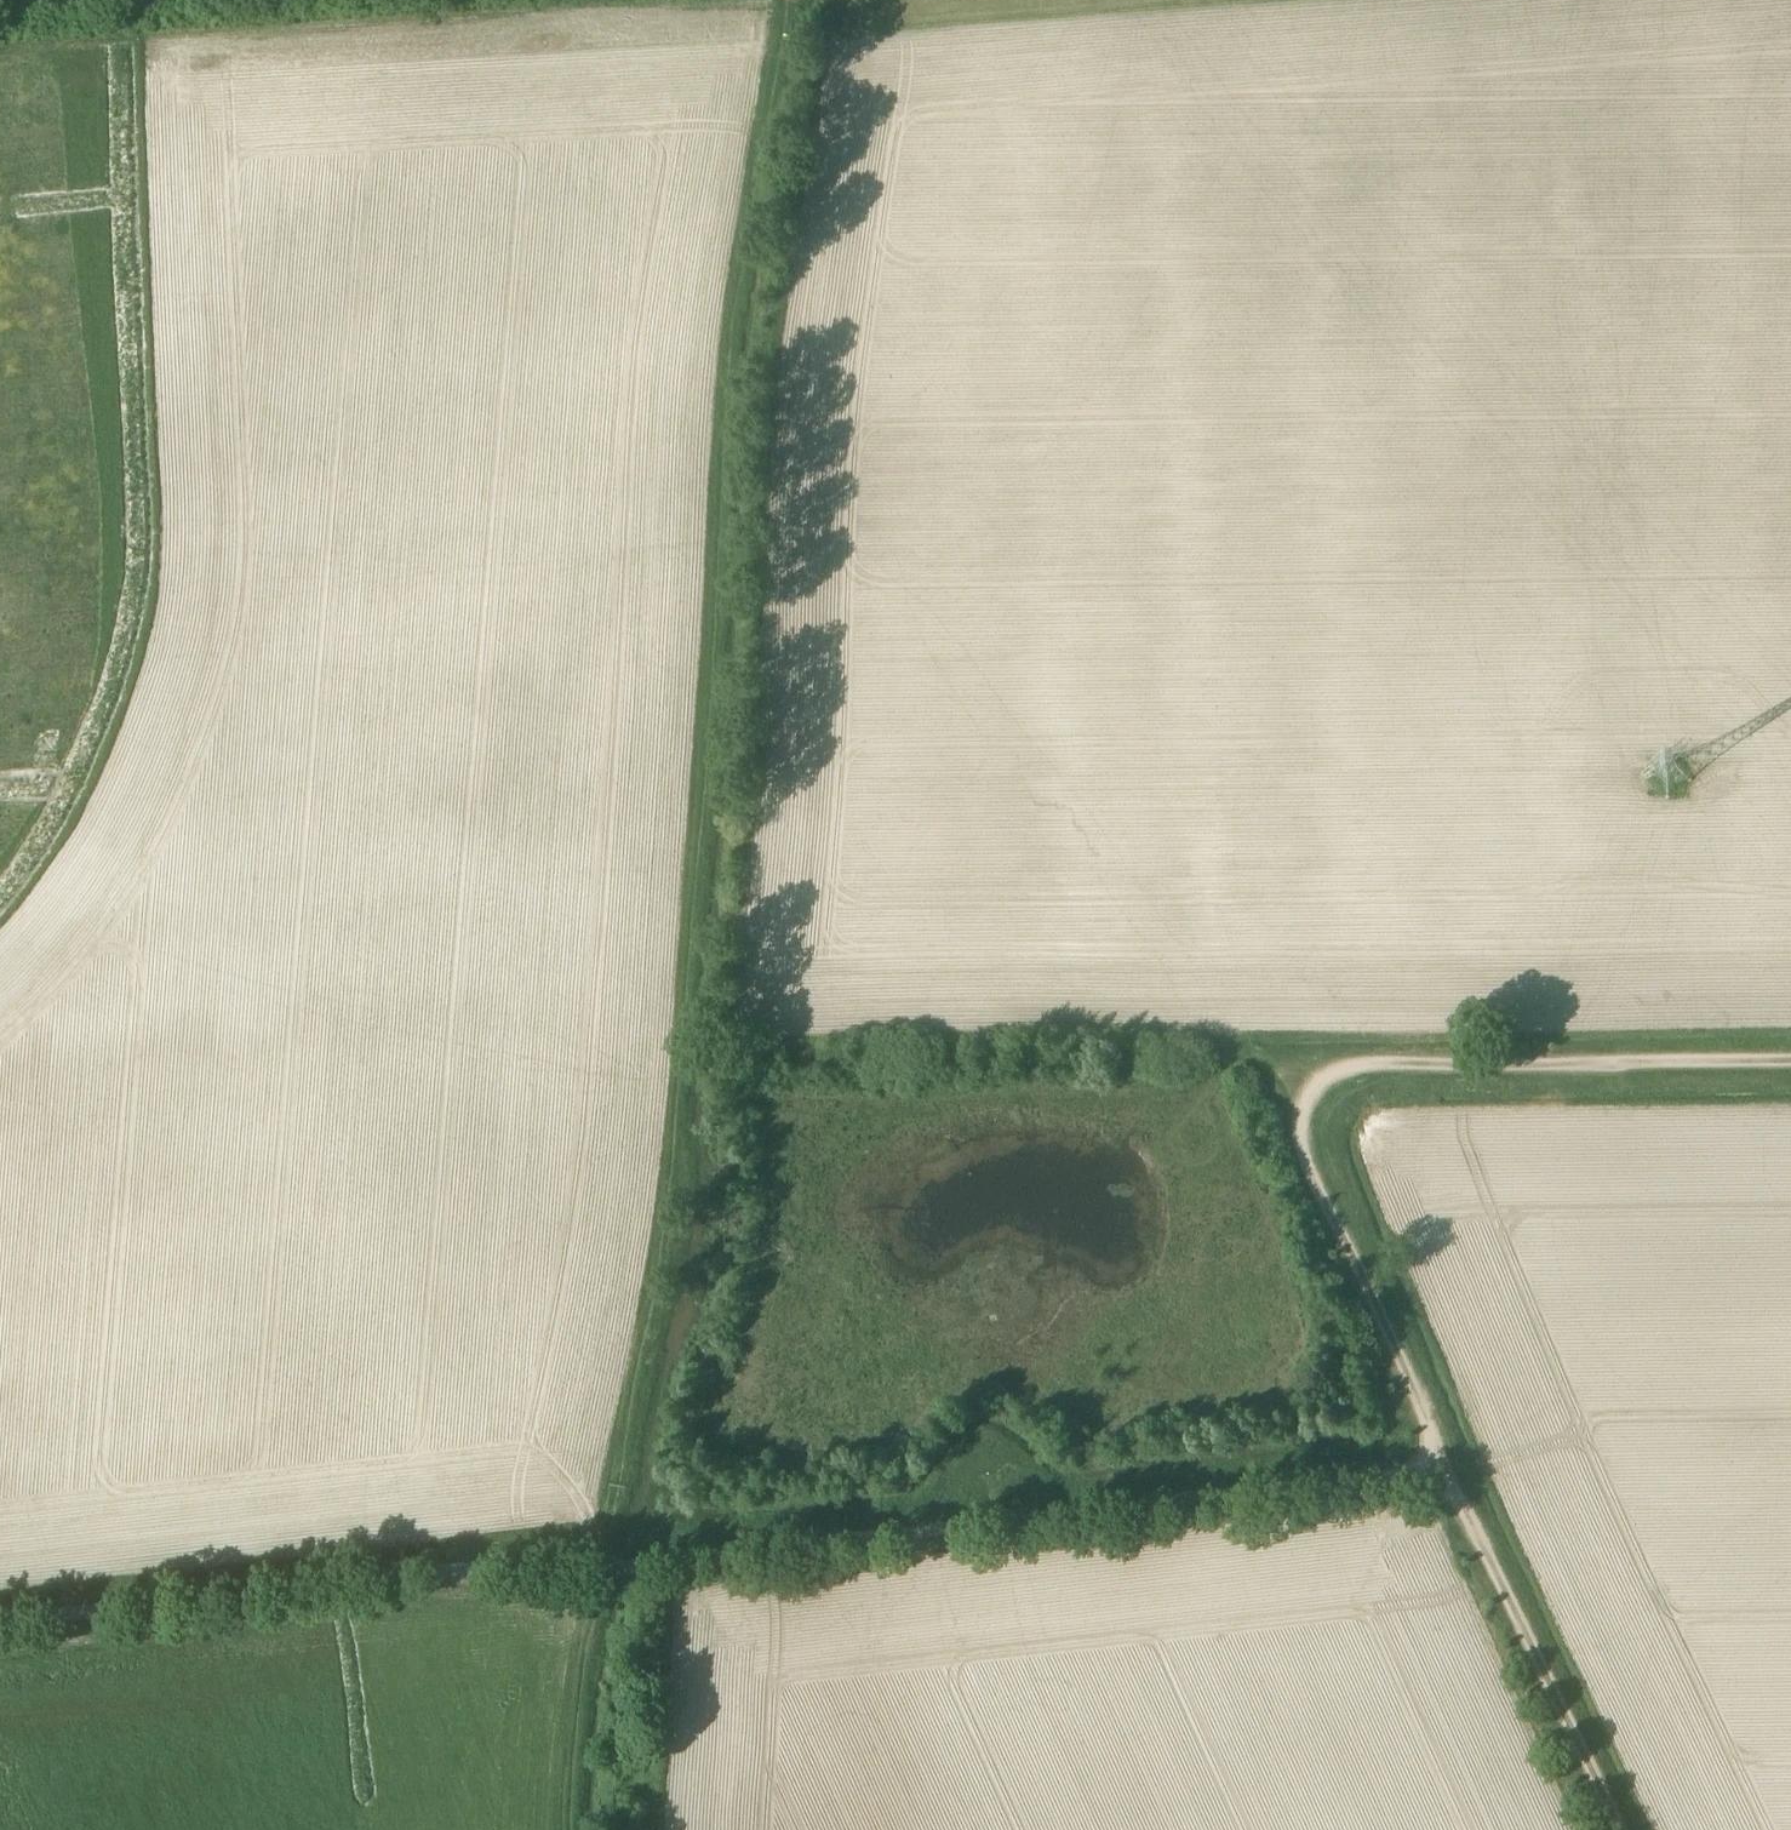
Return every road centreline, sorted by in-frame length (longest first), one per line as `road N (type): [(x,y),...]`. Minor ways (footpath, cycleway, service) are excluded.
road 1 (unclassified): [(0,1621),(428,1571),(602,1567),(1420,1477),(1447,1465)]
road 2 (track): [(1790,1056),(1345,1066),(1307,1092),(1298,1140),(1617,1829)]
road 3 (track): [(602,1567),(568,1774),(569,1829)]

